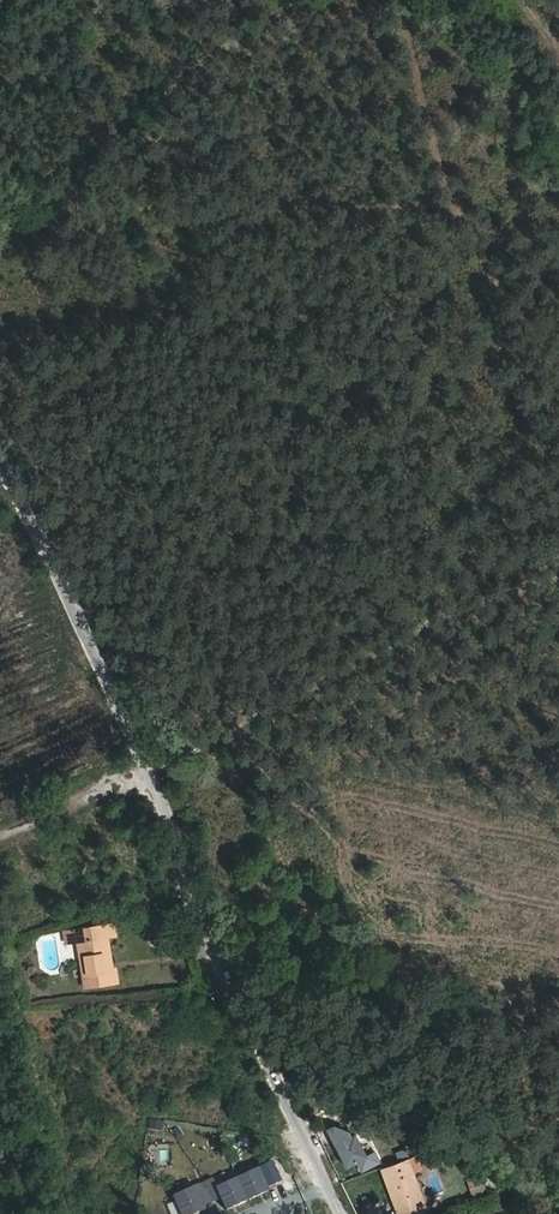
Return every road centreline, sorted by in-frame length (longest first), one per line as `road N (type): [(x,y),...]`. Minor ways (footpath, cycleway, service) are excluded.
road 1 (tertiary): [(342,1213),(156,774),(0,456)]
road 2 (track): [(0,813),(558,568)]
road 3 (track): [(558,365),(513,311),(445,187),(403,0)]
road 4 (track): [(0,230),(59,171),(295,0)]

